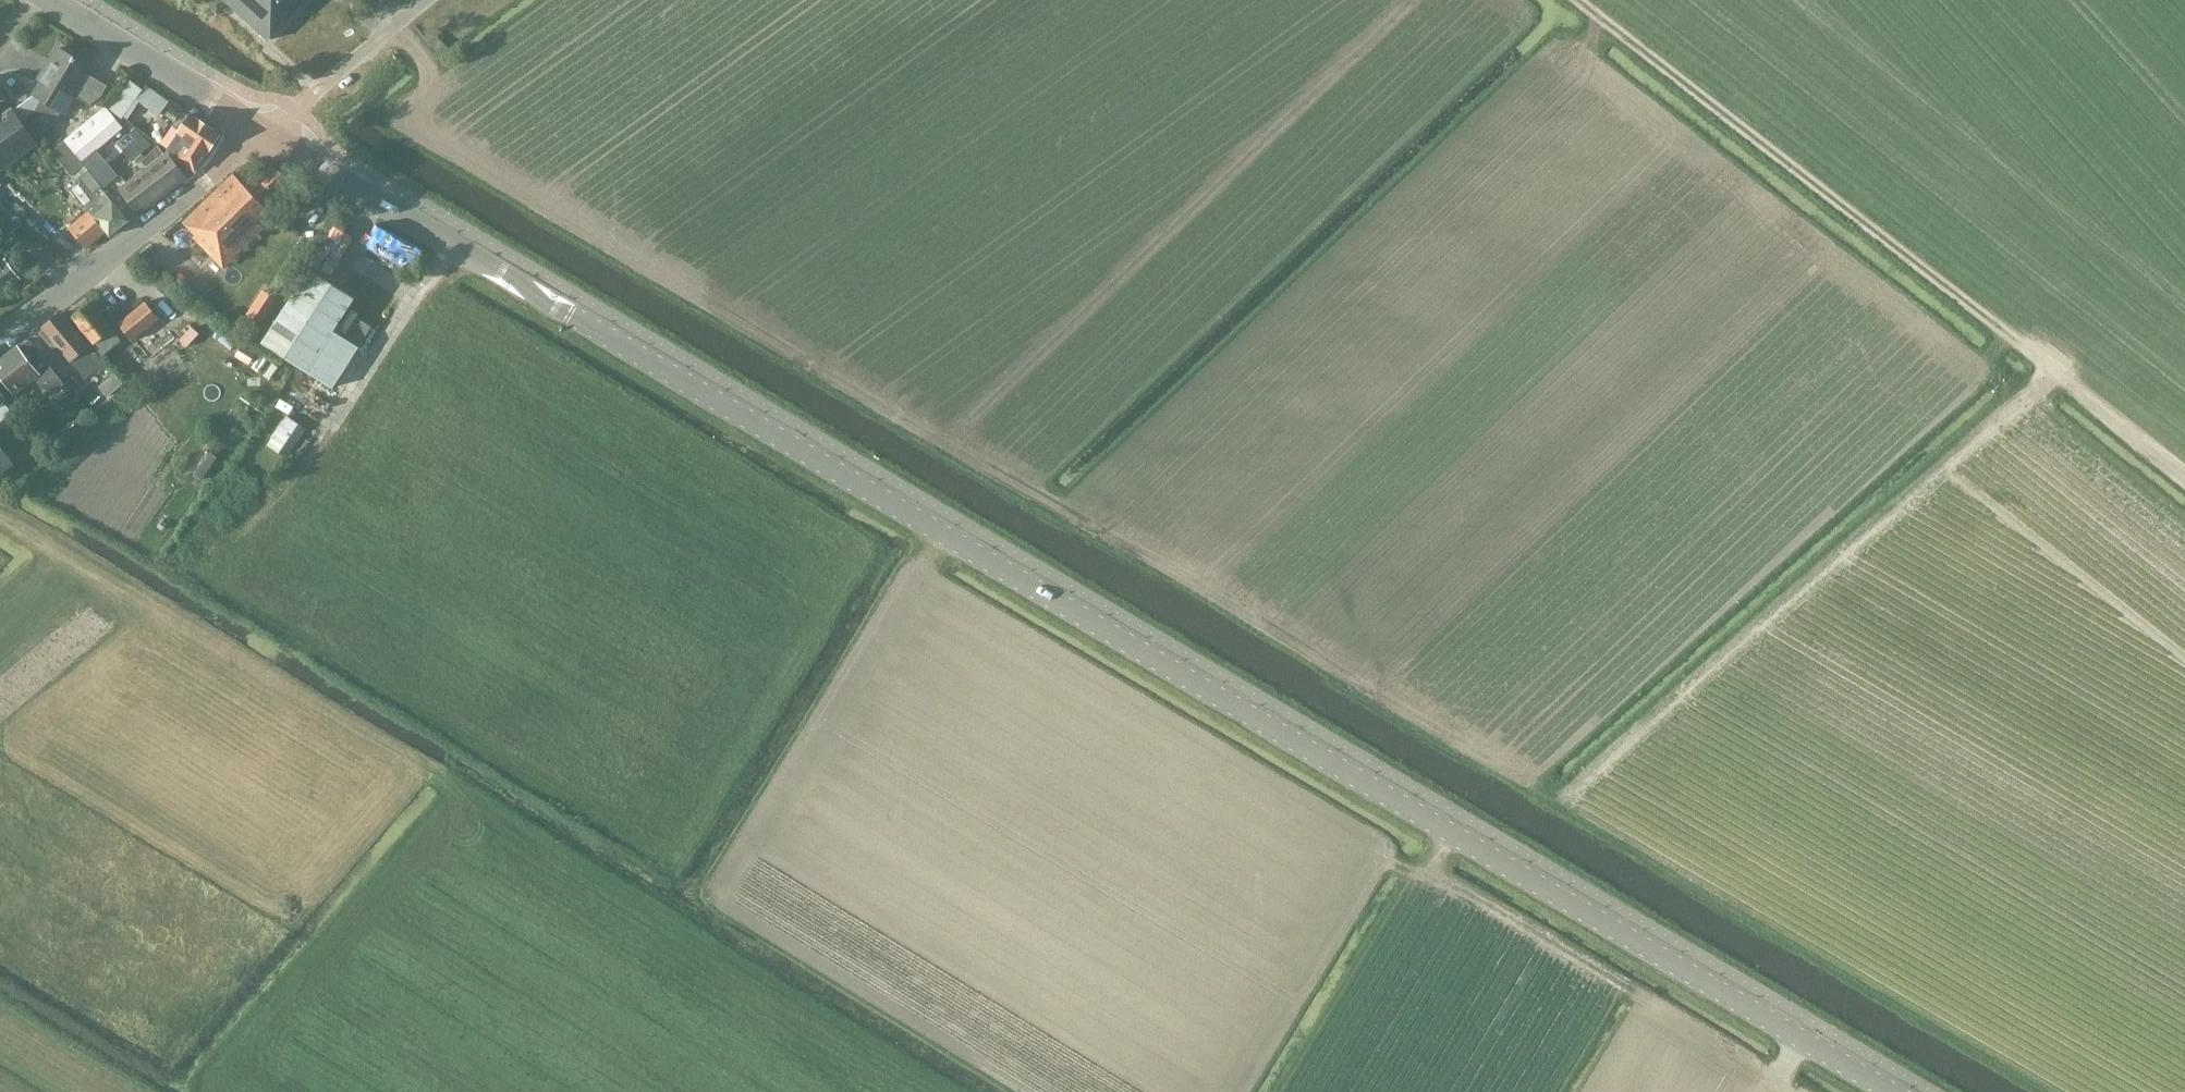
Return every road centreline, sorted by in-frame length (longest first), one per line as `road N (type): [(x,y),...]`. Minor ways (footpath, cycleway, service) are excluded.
road 1 (unclassified): [(1889,1091),(262,129)]
road 2 (track): [(2023,347),(1583,0)]
road 3 (unclassified): [(0,339),(262,129)]
road 4 (unclassified): [(262,129),(50,0)]
road 5 (unclassified): [(262,129),(427,0)]

